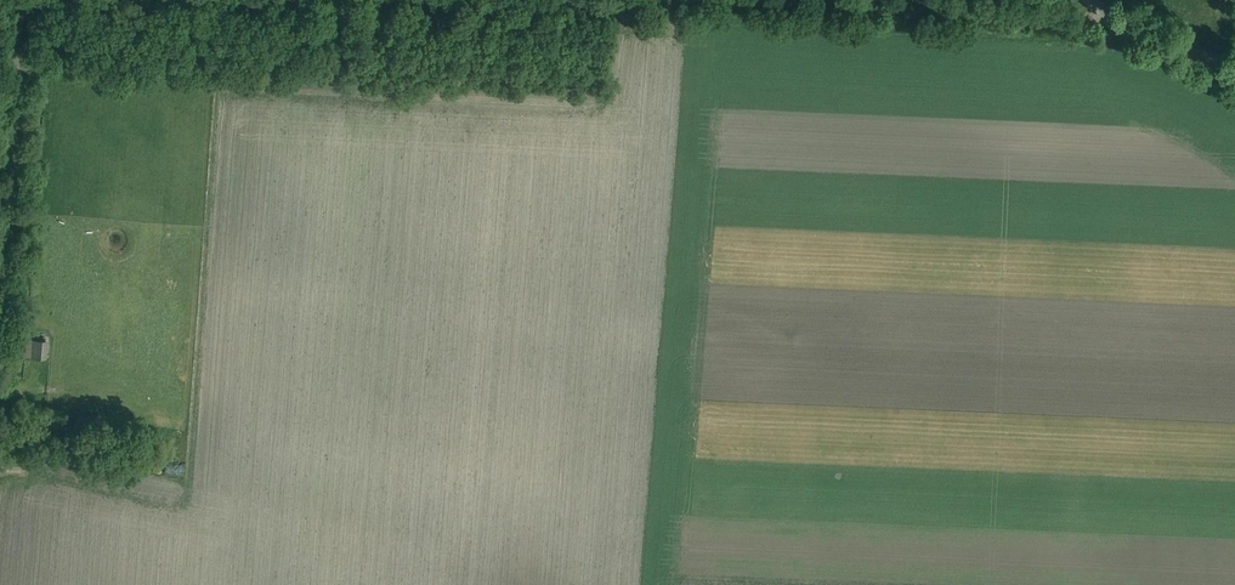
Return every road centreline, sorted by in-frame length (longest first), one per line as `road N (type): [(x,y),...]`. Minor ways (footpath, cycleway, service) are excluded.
road 1 (track): [(0,269),(20,0)]
road 2 (tertiary): [(1234,70),(1093,0)]
road 3 (track): [(1113,15),(1082,21),(969,5)]

